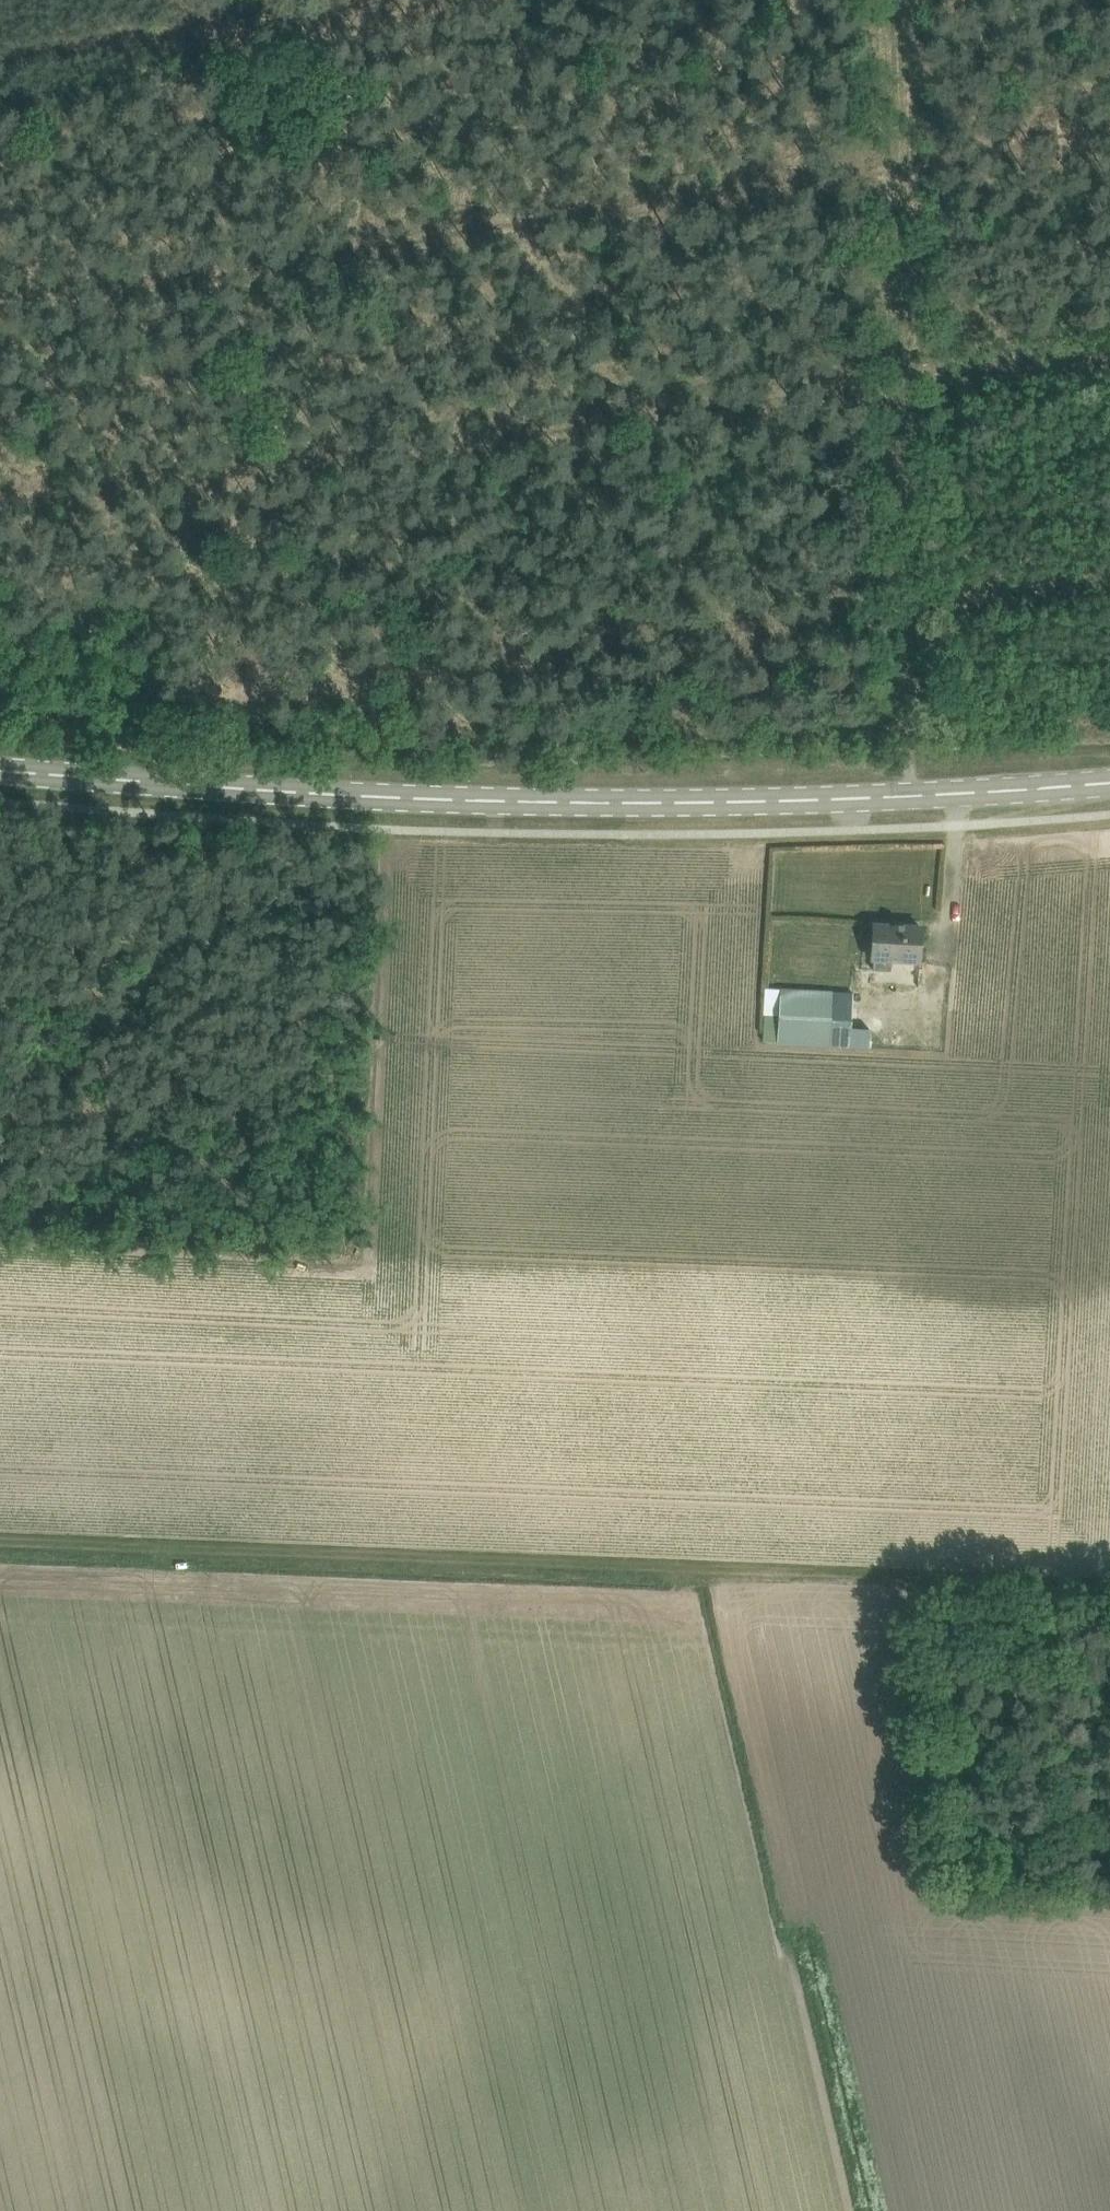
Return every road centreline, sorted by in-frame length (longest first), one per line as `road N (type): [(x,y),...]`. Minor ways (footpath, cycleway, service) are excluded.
road 1 (secondary): [(0,770),(553,802),(856,804),(1109,784)]
road 2 (track): [(1109,1586),(0,1544)]
road 3 (track): [(882,0),(911,710),(921,799)]

